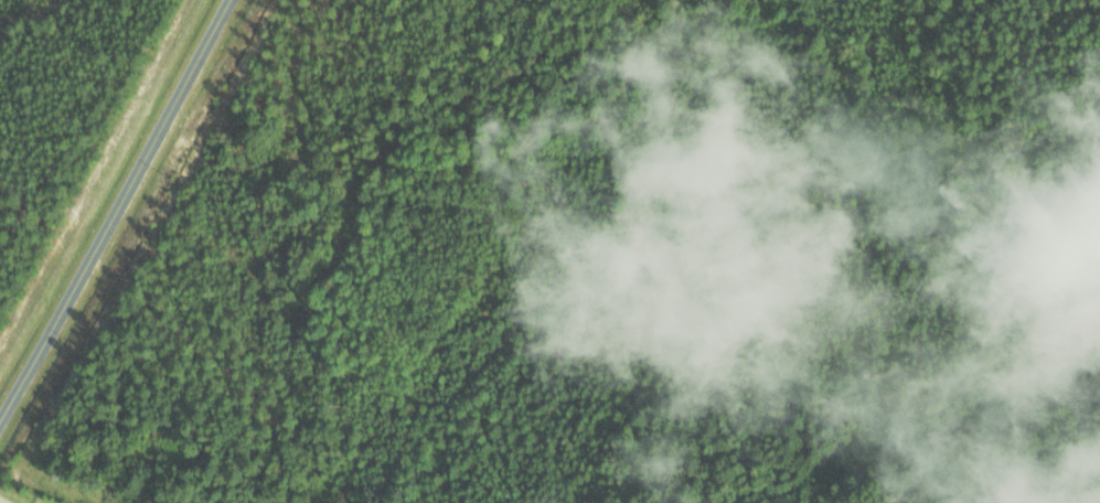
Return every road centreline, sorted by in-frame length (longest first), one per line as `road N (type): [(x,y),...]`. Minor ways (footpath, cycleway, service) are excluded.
road 1 (tertiary): [(232,0),(0,421)]

